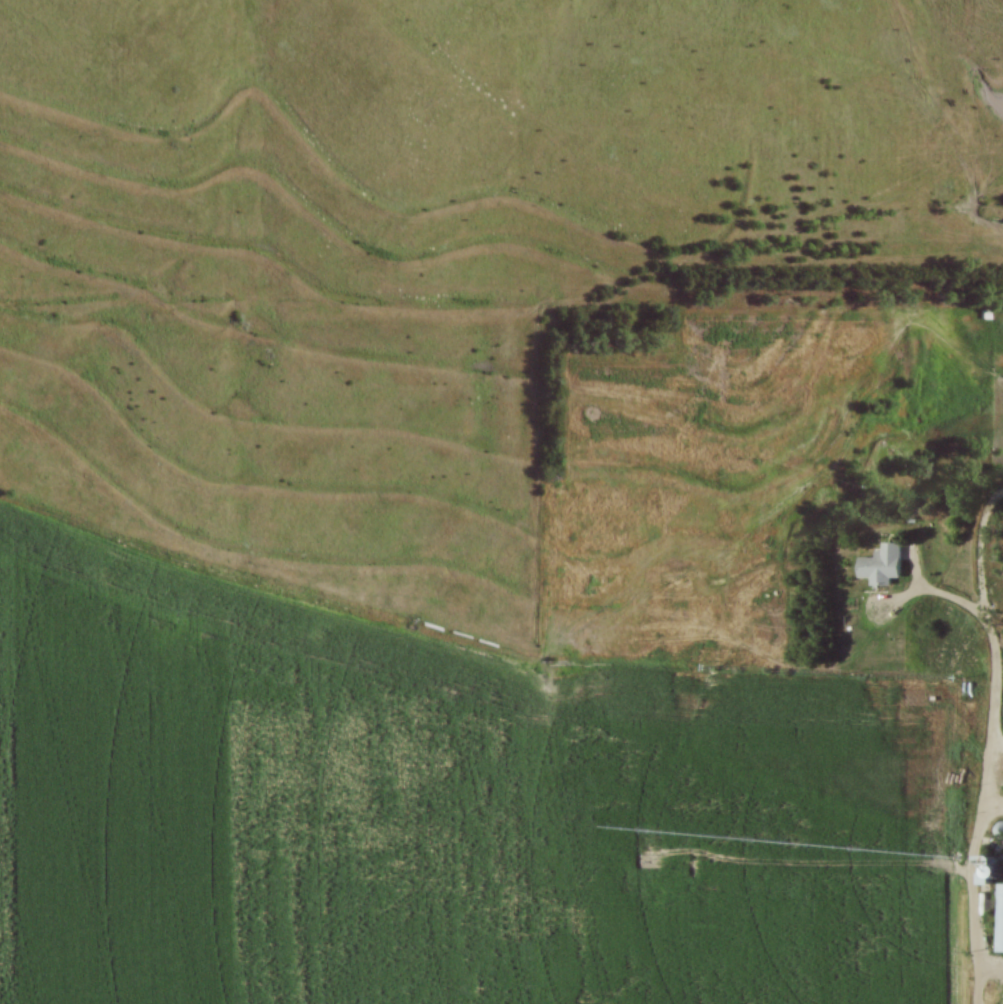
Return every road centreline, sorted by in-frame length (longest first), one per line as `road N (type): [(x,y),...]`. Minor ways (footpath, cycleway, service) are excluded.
road 1 (track): [(979,613),(982,515),(1002,498)]

